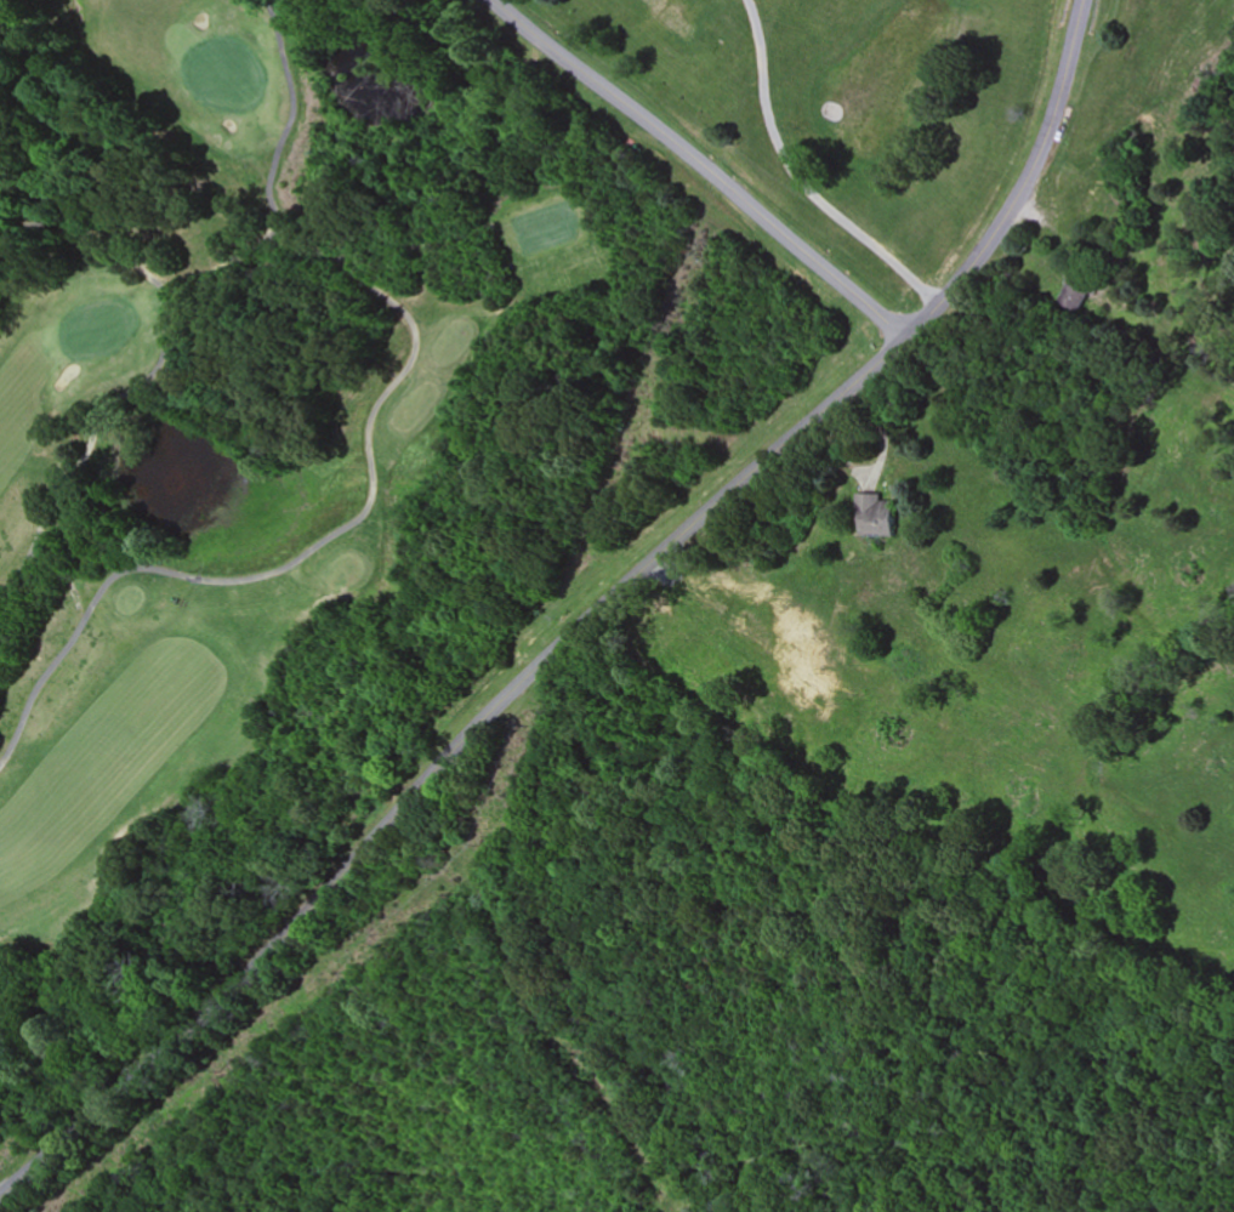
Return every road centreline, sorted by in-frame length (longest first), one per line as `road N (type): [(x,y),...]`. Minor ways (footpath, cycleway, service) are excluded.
road 1 (residential): [(1085,0),(1033,170),(952,291),(504,696),(319,900),(0,1194)]
road 2 (residential): [(905,337),(494,0)]

